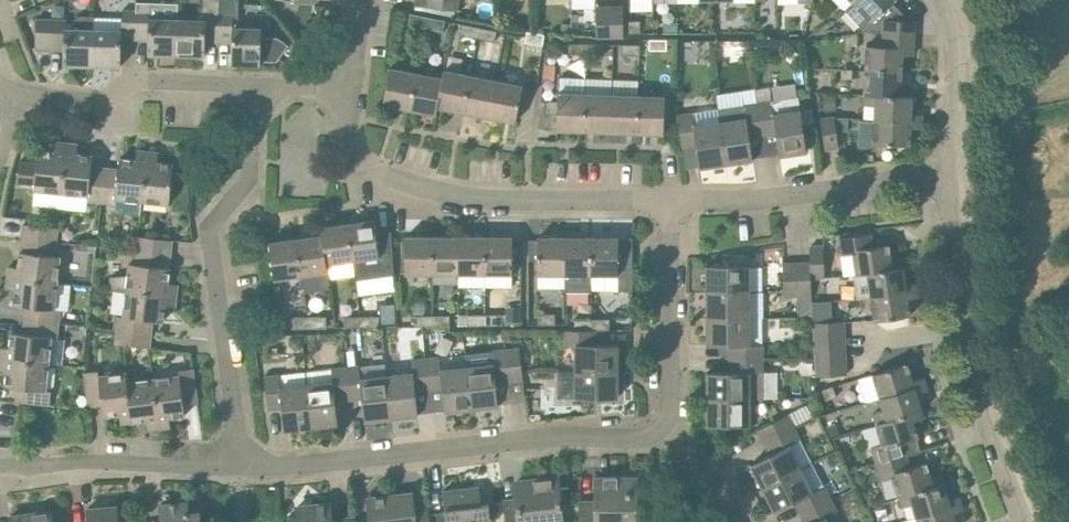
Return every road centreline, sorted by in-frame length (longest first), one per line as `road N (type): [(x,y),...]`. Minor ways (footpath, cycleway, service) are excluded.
road 1 (residential): [(237,465),(662,429)]
road 2 (residential): [(350,90),(347,137),(369,171),(482,200),(668,202)]
road 3 (residential): [(237,465),(210,255),(240,186),(253,88)]
road 4 (residential): [(1025,521),(987,416),(969,338),(957,178)]
road 5 (residential): [(668,202),(755,201),(957,178)]
road 6 (residential): [(253,88),(148,81),(95,101),(2,96)]
road 7 (residential): [(0,465),(237,465)]
road 8 (residential): [(662,429),(669,416),(668,202)]
road 9 (track): [(1001,180),(1007,0)]
road 10 (residential): [(957,178),(960,49),(949,0)]
road 11 (residential): [(738,521),(720,488),(662,429)]

